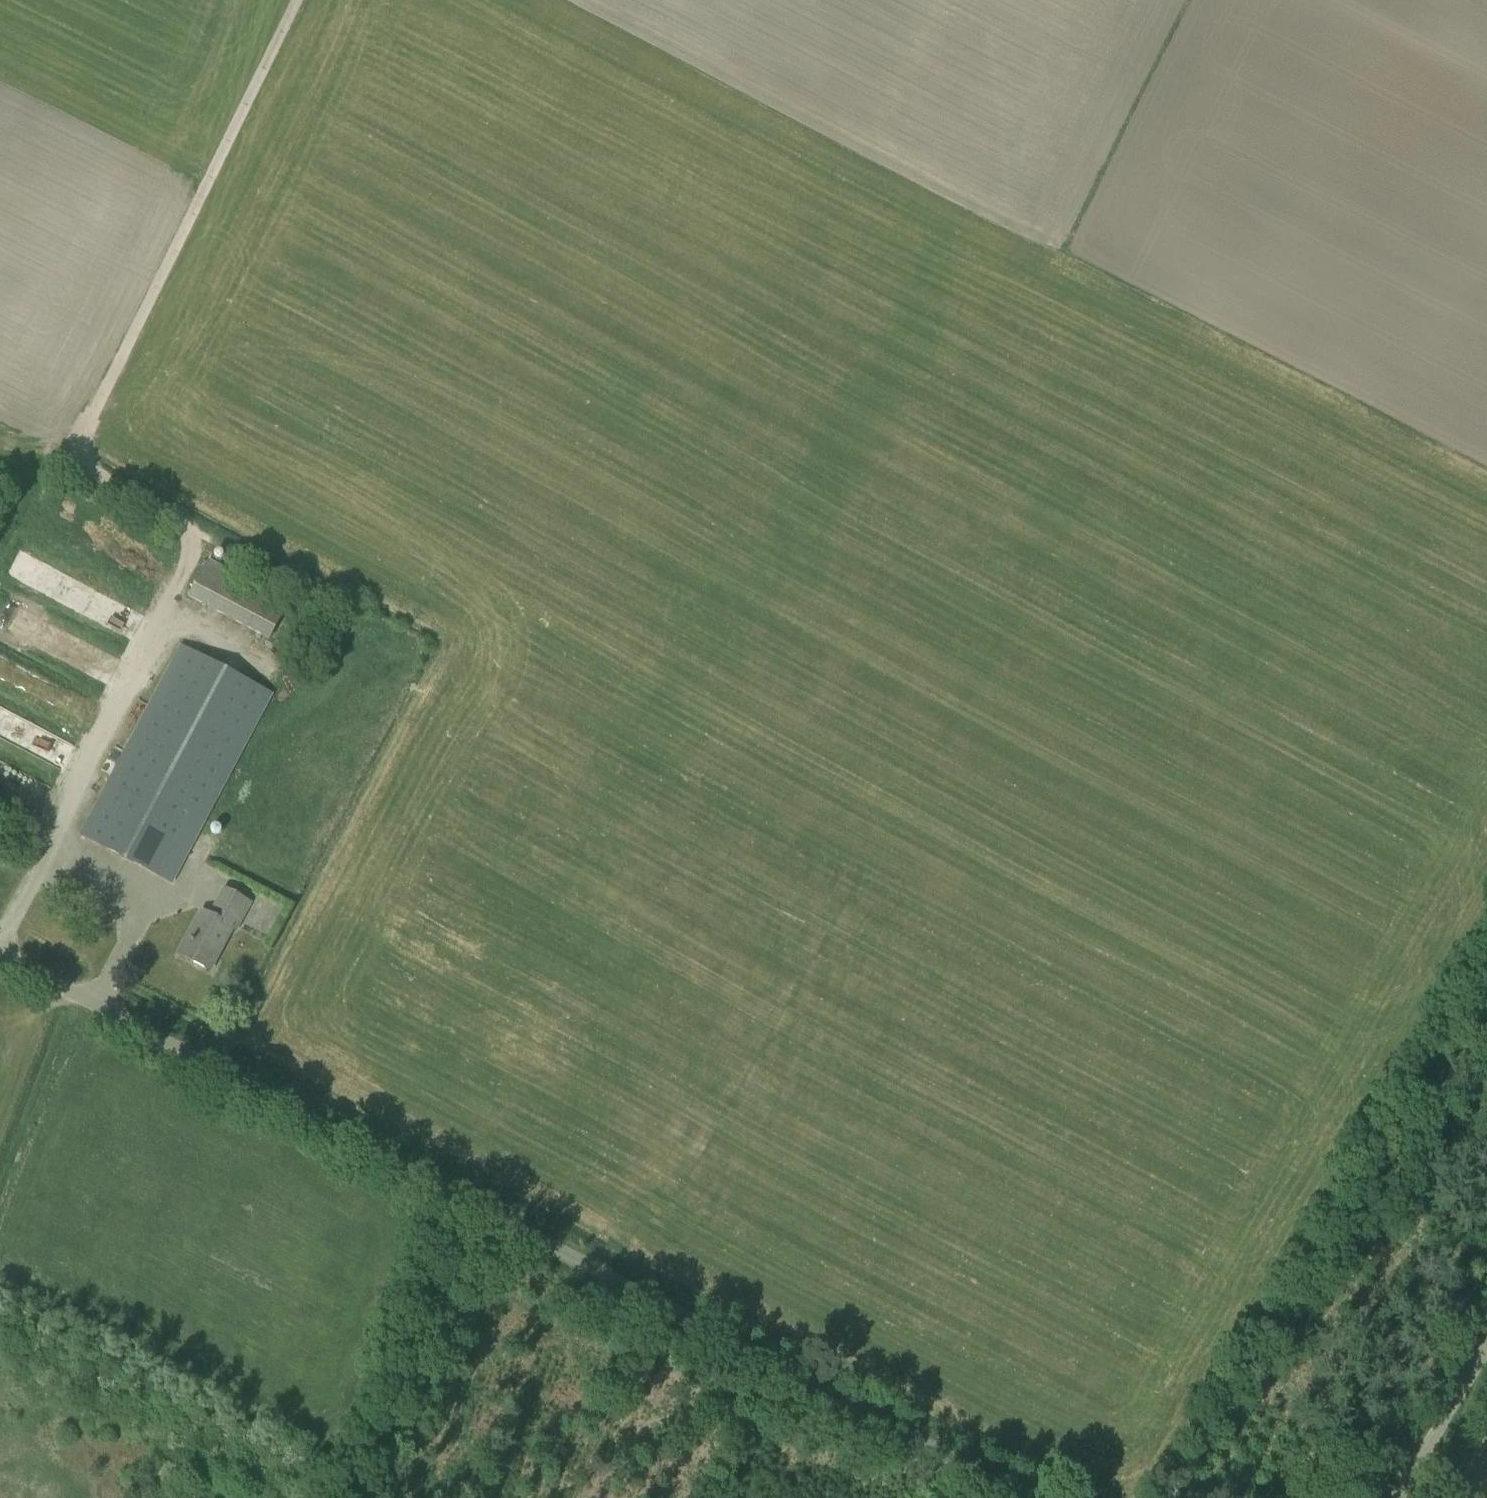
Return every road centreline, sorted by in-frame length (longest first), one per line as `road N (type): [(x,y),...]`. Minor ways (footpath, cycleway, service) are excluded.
road 1 (unclassified): [(1034,1497),(0,954)]
road 2 (unclassified): [(1397,1497),(1486,1343)]

